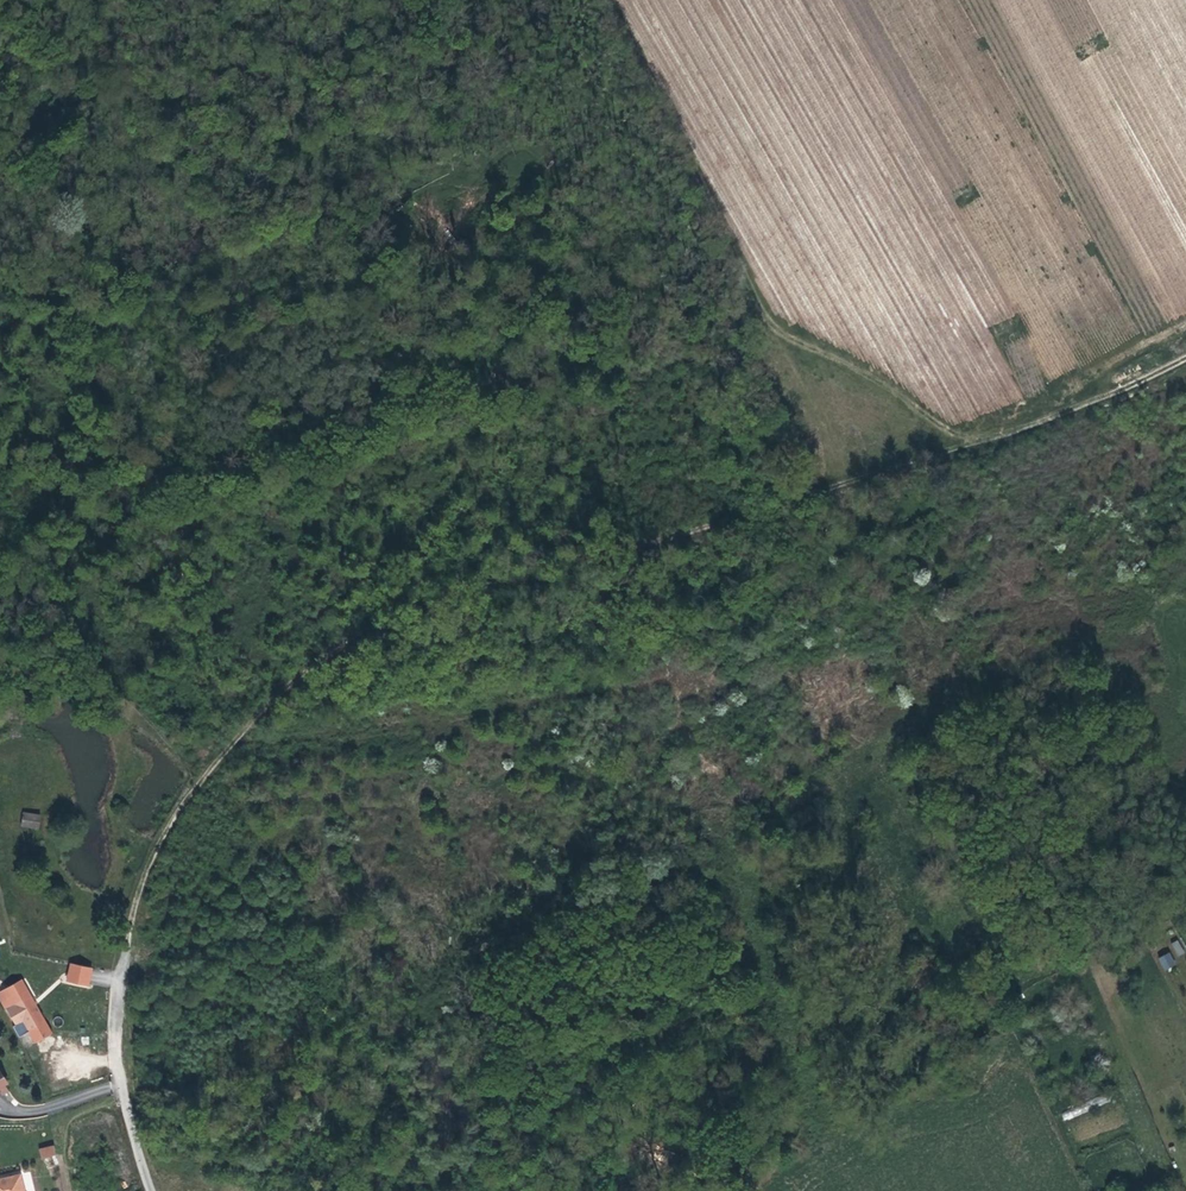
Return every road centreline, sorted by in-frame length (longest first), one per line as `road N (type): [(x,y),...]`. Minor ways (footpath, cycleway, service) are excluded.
road 1 (track): [(121,974),(141,886),(179,810),(256,717),(349,643),(996,437),(1133,386),(1185,357)]
road 2 (track): [(979,442),(772,326),(609,0)]
road 3 (residential): [(150,1190),(115,1051),(121,974)]
road 4 (track): [(1036,423),(1113,365),(1185,325)]
road 5 (track): [(772,326),(813,419),(824,489)]

